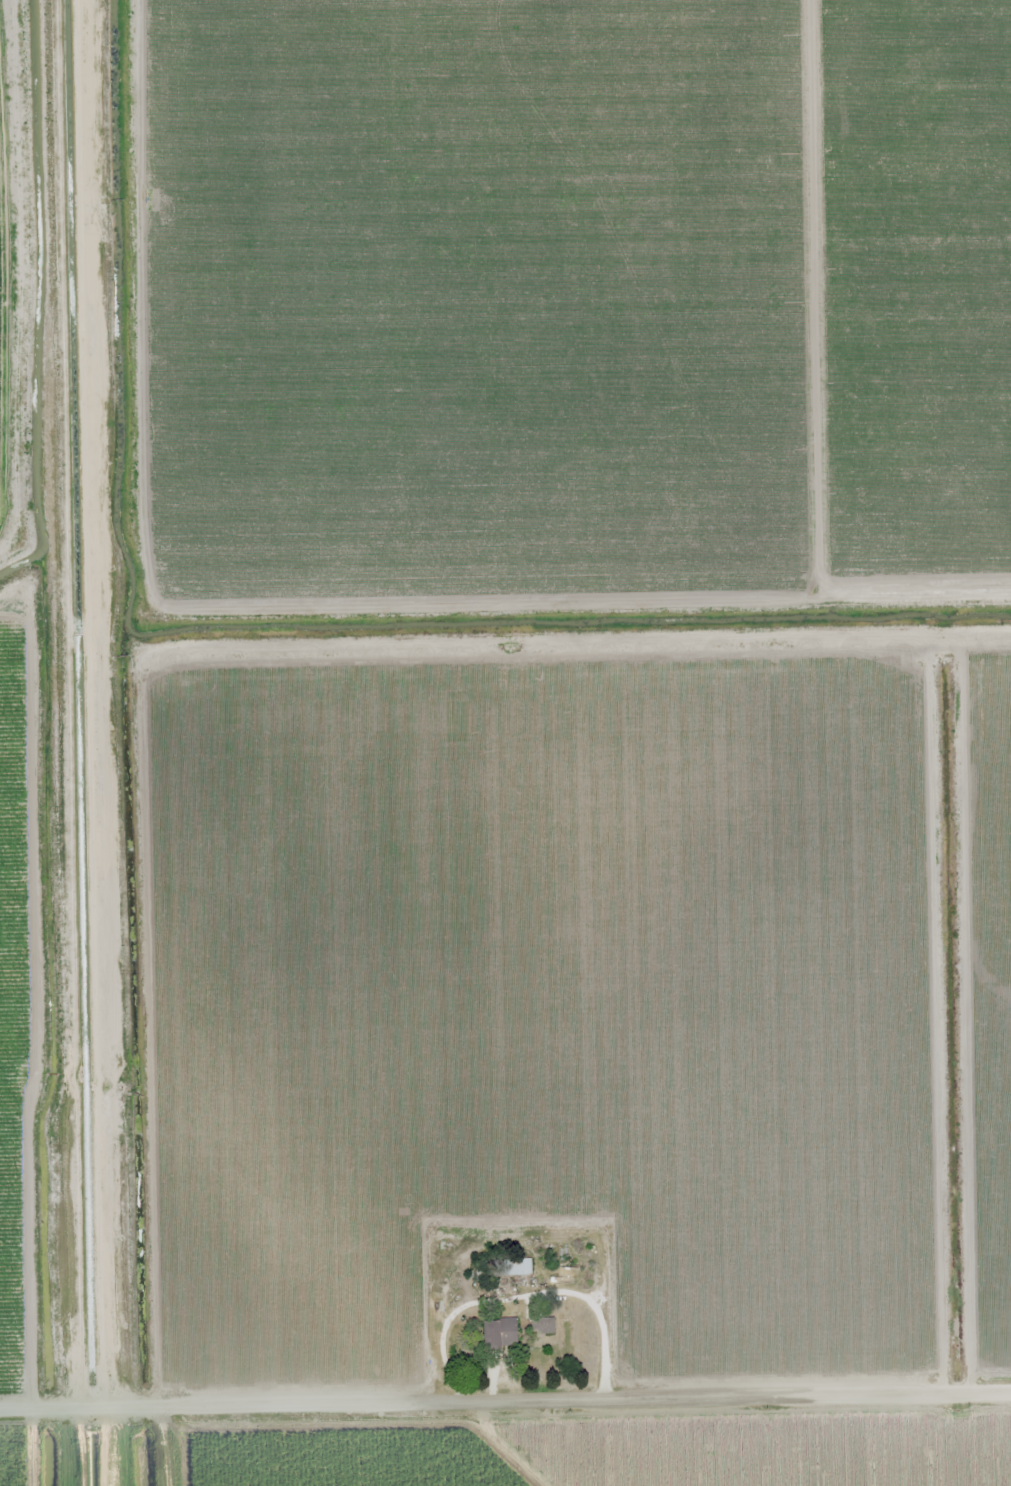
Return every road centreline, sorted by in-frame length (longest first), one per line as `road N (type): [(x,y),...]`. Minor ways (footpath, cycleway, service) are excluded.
road 1 (residential): [(0,1411),(1010,1394)]

